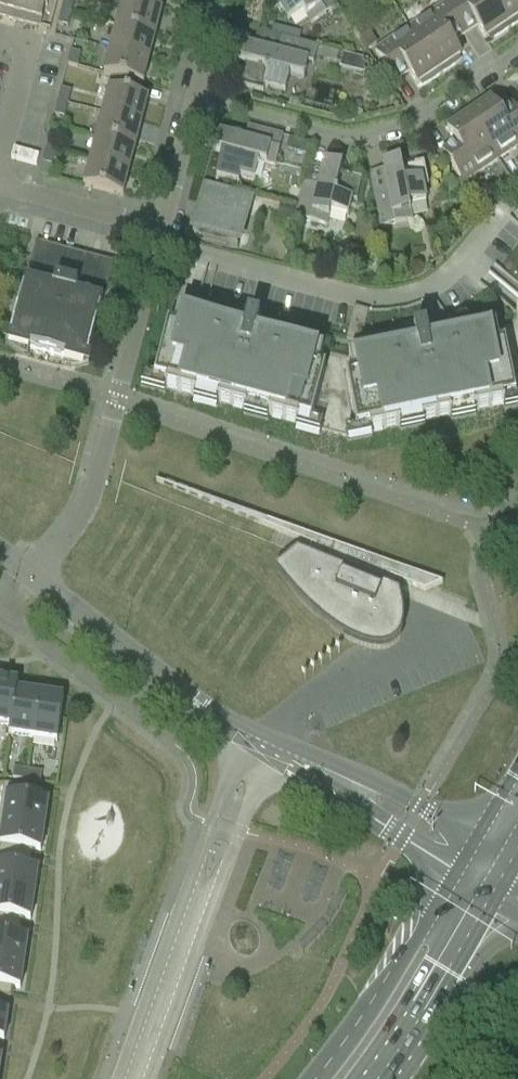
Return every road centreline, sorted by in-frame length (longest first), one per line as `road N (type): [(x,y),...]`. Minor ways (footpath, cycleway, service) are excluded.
road 1 (residential): [(156,228),(179,253),(368,300),(429,289),(497,228)]
road 2 (residential): [(30,583),(89,498),(156,228)]
road 3 (residential): [(517,56),(415,125),(383,137),(337,140),(191,100)]
road 4 (tertiary): [(264,750),(30,583)]
road 5 (secondary): [(459,871),(318,1078)]
road 6 (tertiary): [(474,843),(340,773),(264,750)]
road 7 (tertiary): [(264,750),(459,871)]
road 8 (secondary): [(379,1078),(496,895)]
road 9 (residential): [(0,185),(156,228)]
road 10 (residential): [(0,40),(30,48),(0,165)]
road 11 (residential): [(156,228),(191,100)]

